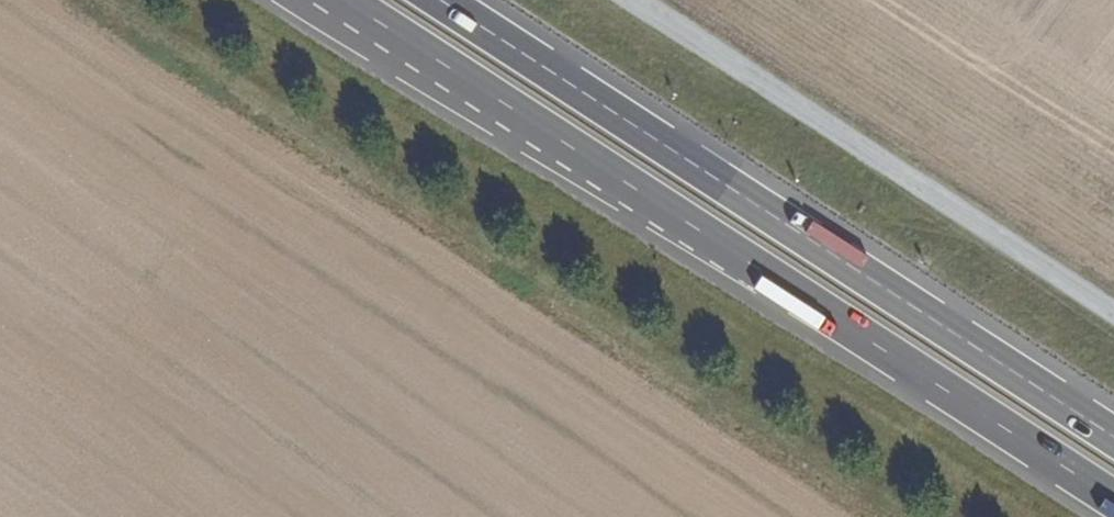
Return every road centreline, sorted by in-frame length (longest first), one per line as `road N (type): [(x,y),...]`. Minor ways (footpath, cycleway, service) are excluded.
road 1 (trunk): [(344,0),(1113,500)]
road 2 (trunk): [(1113,437),(442,0)]

